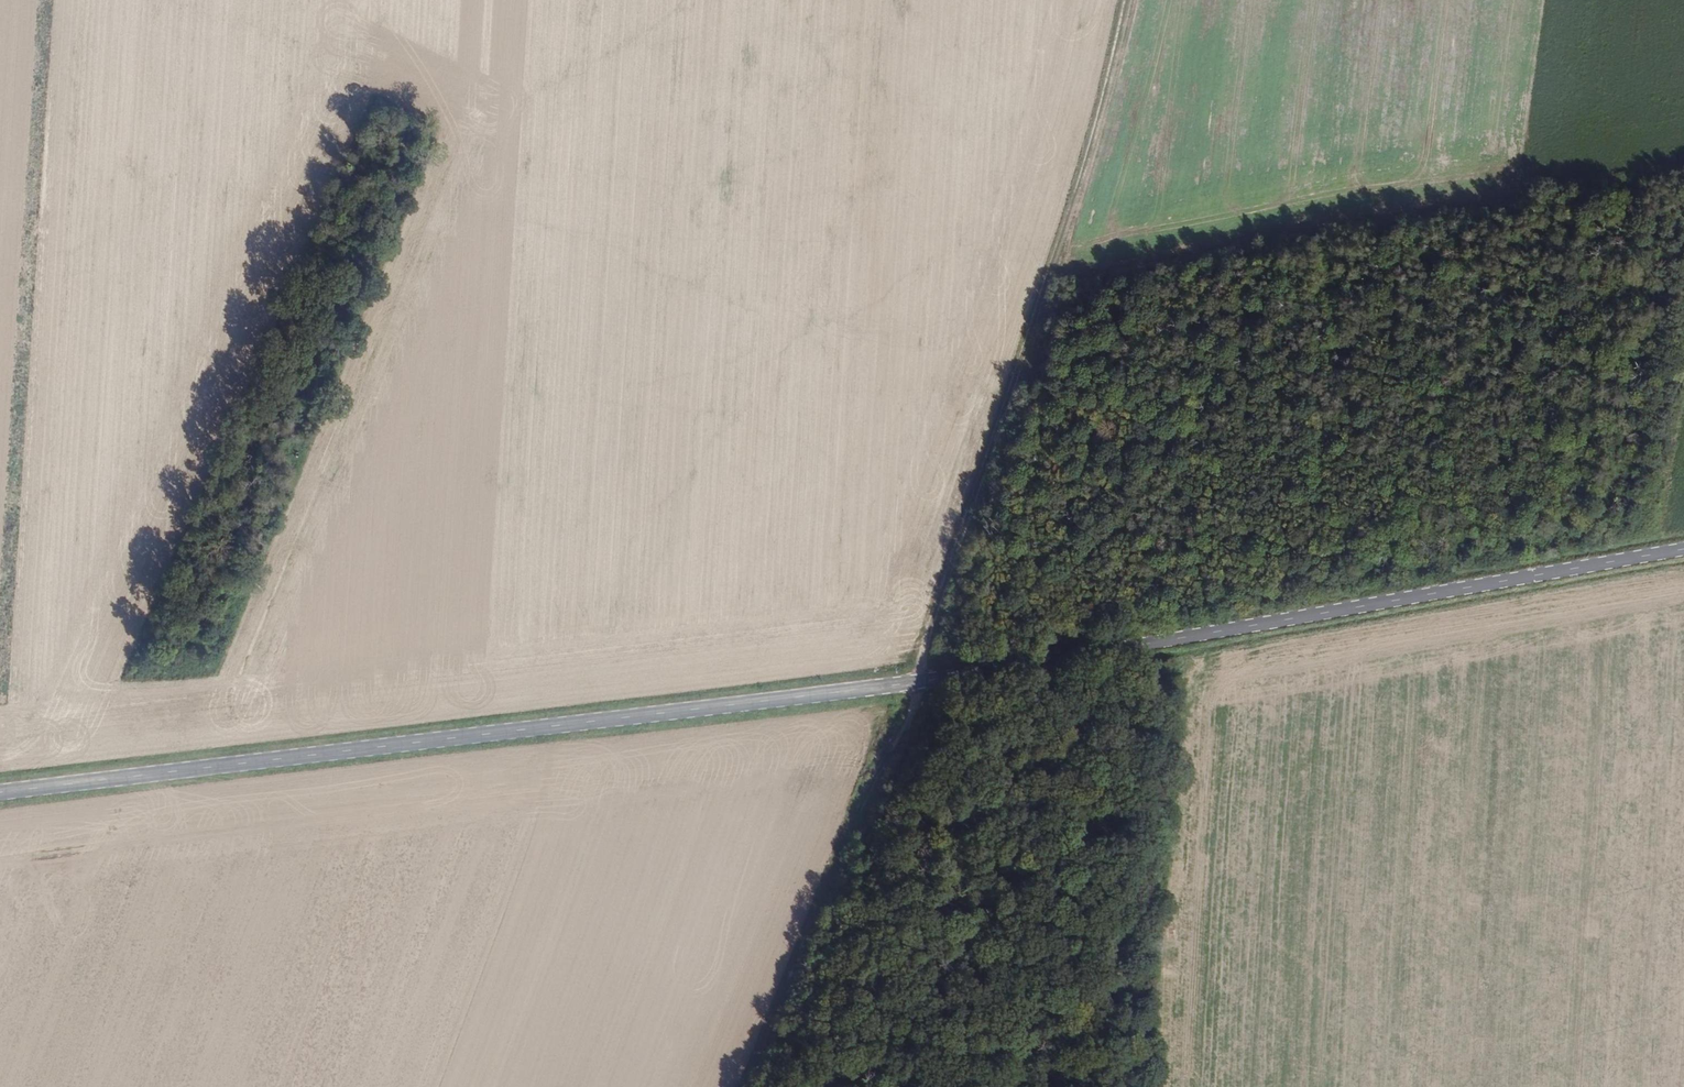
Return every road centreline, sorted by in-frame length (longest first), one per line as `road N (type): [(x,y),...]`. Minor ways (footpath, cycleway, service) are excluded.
road 1 (secondary): [(0,791),(916,682),(1683,550)]
road 2 (track): [(1128,0),(1109,85),(916,682),(743,1086)]

